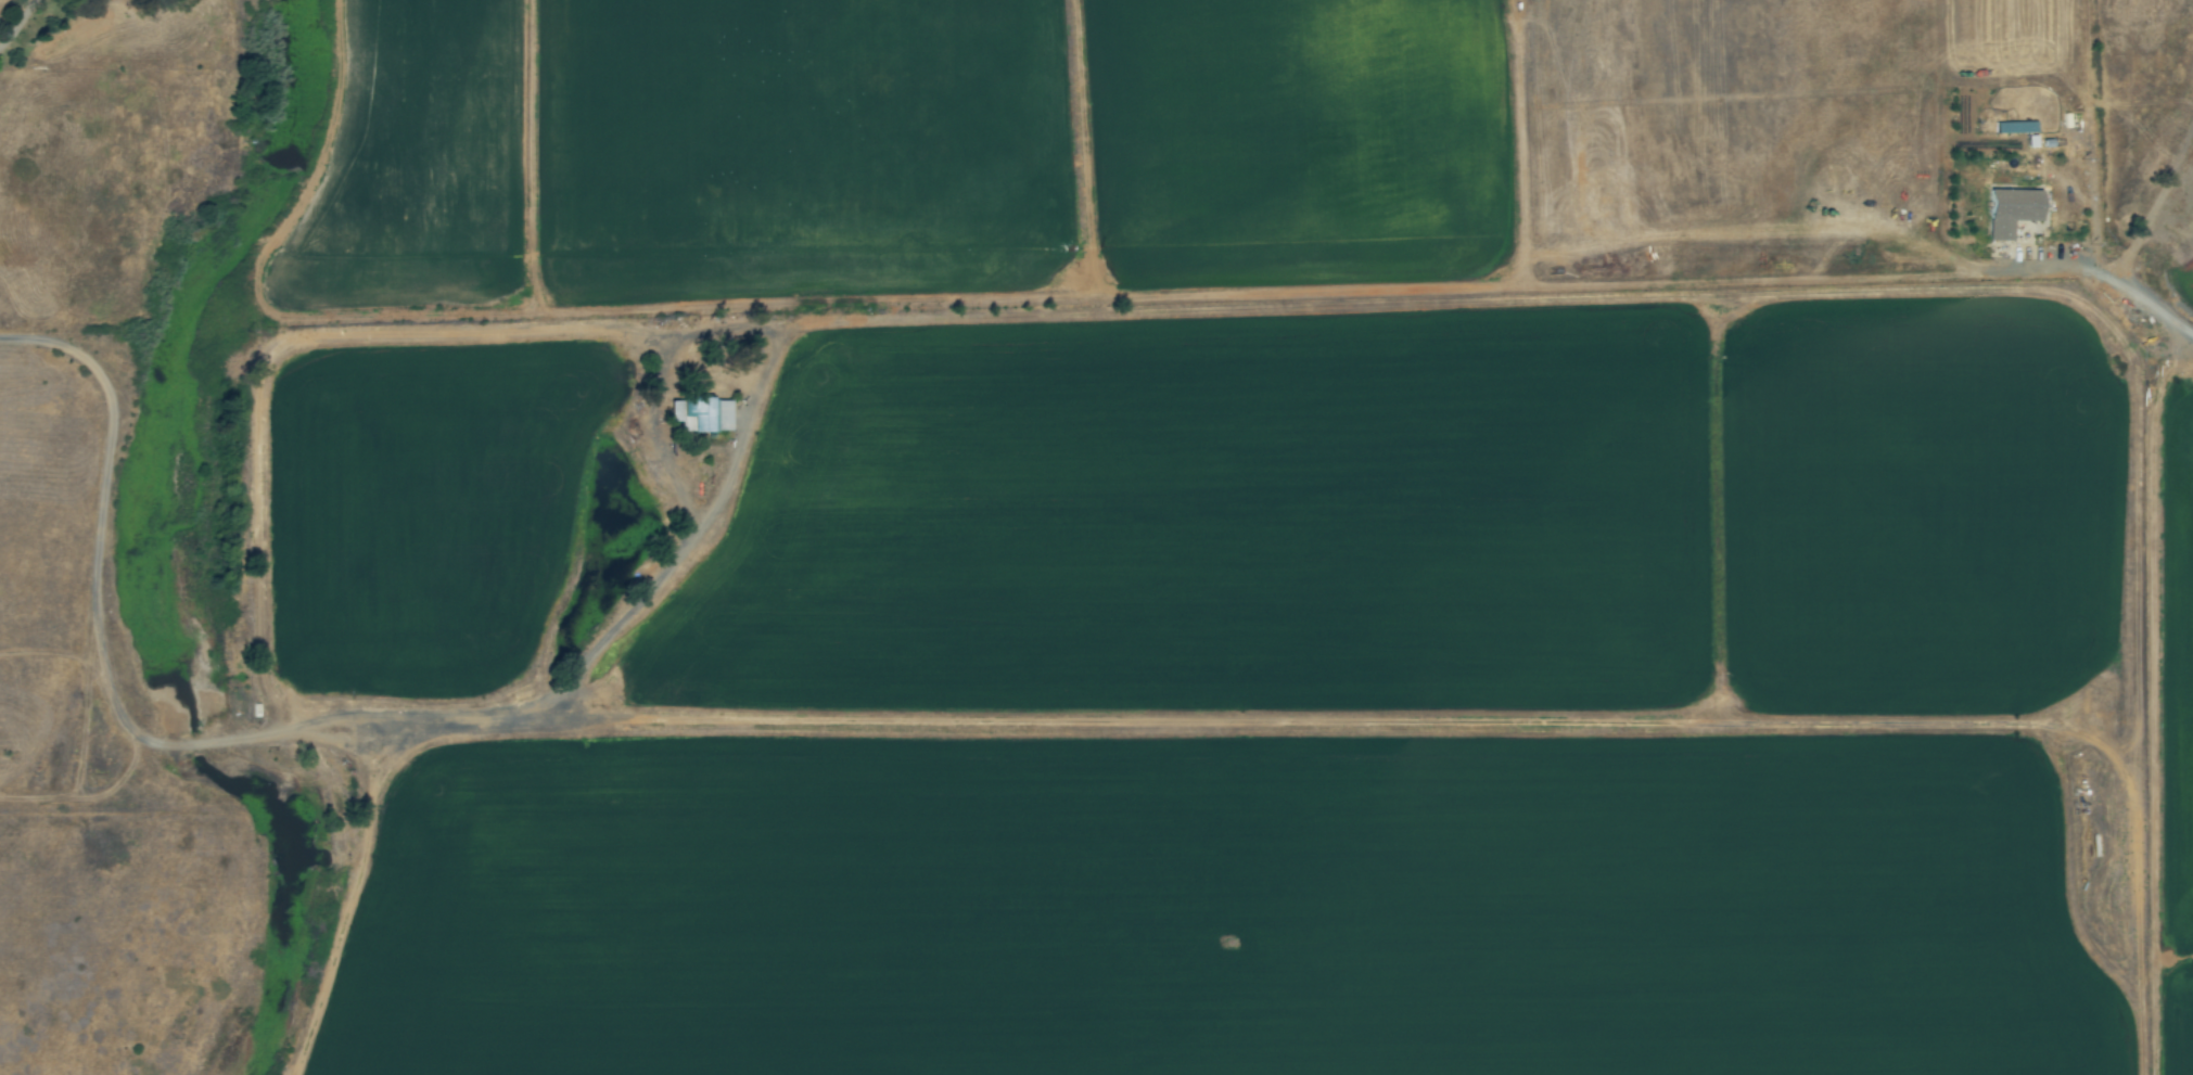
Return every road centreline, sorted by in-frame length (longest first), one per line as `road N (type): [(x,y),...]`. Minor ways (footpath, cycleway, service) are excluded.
road 1 (residential): [(0,67),(277,65)]

